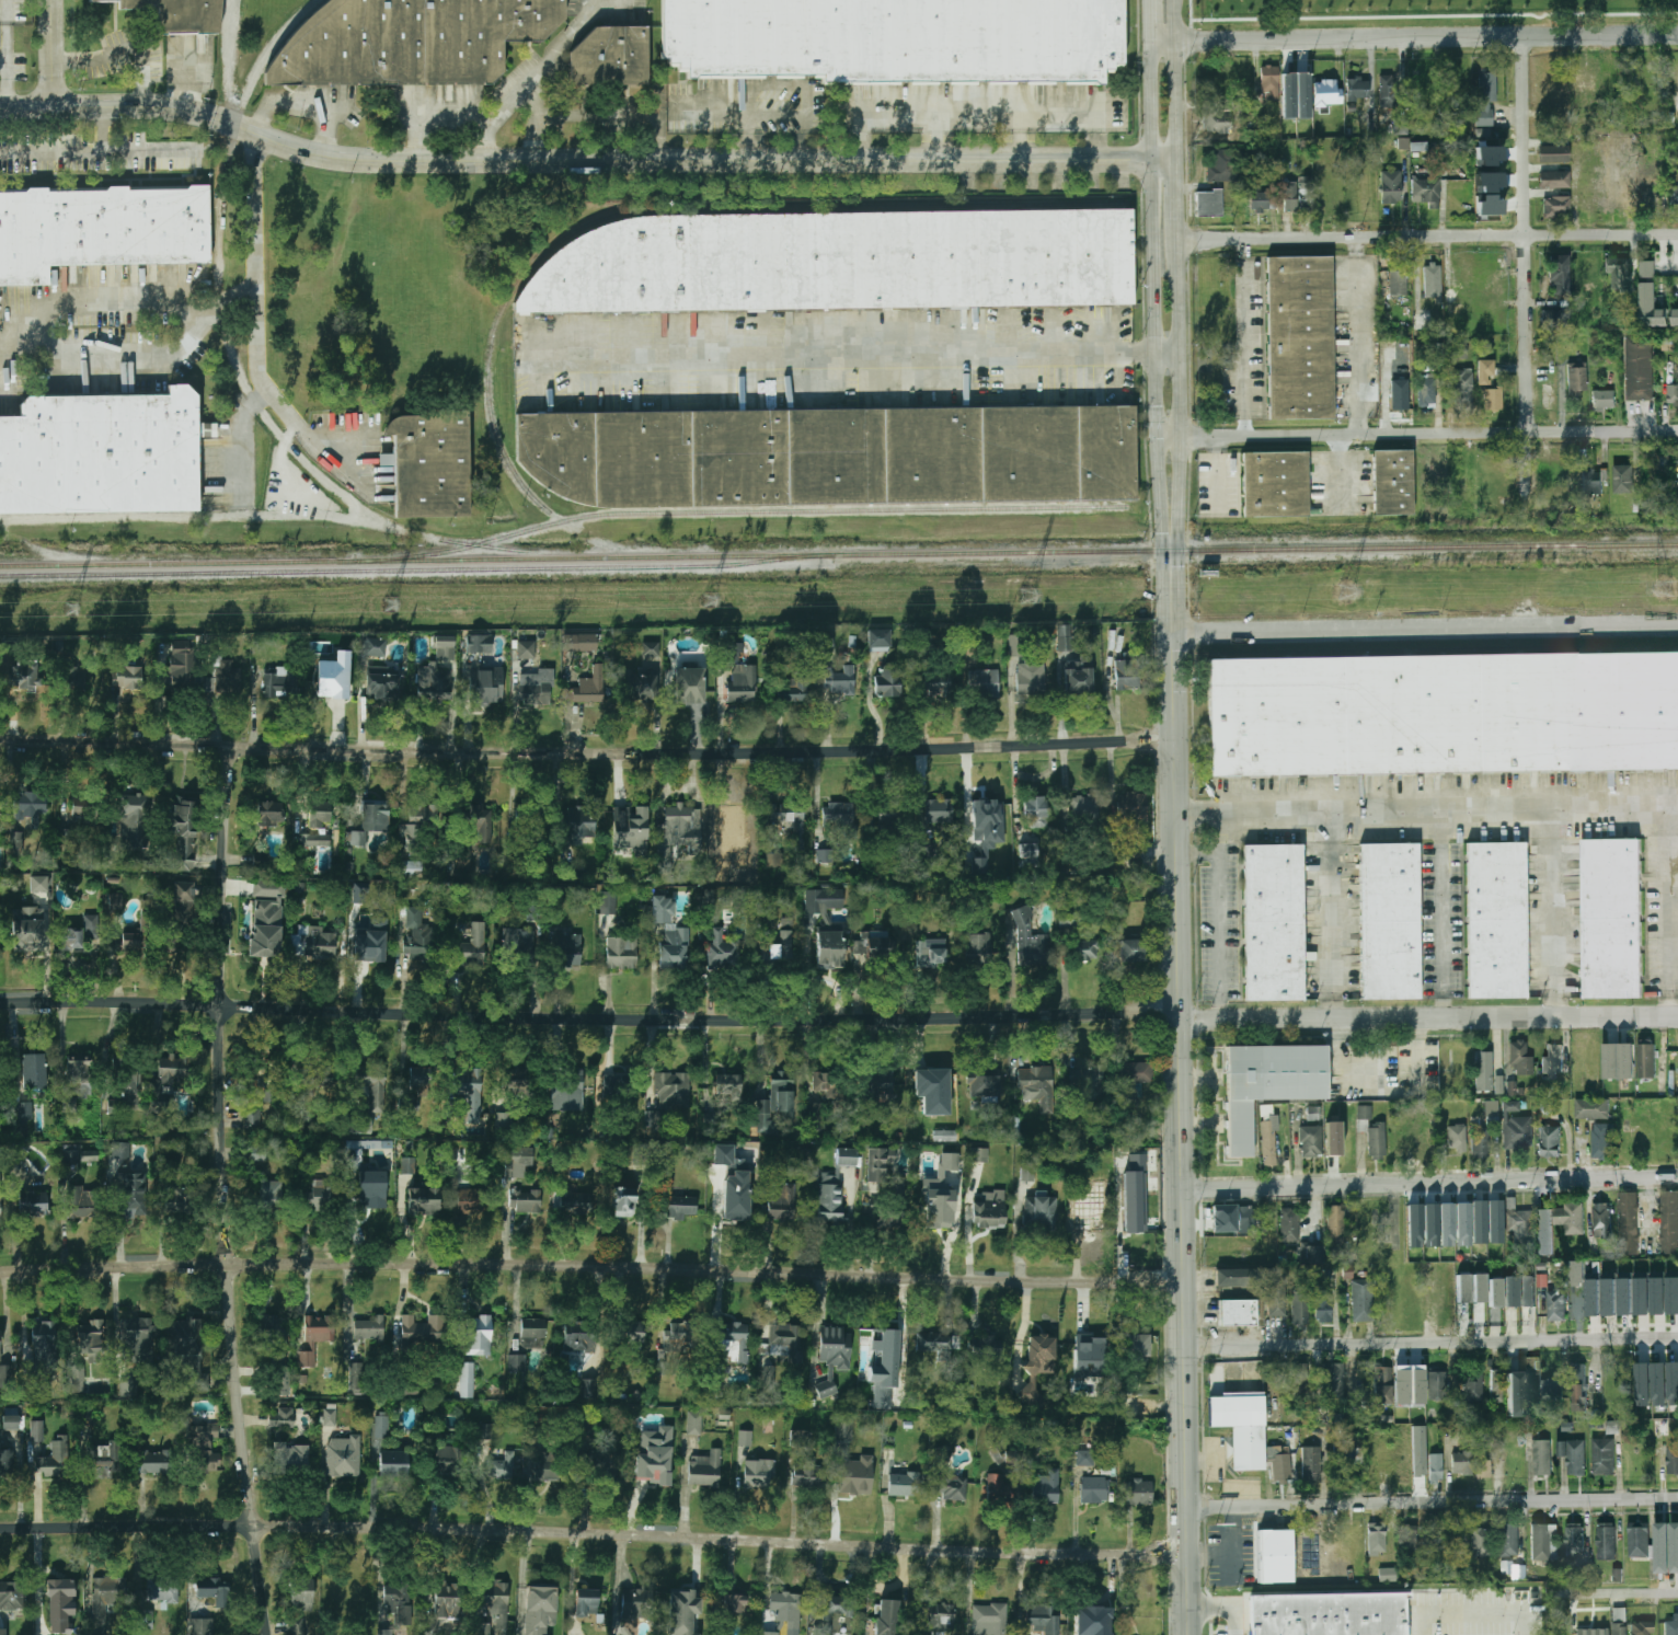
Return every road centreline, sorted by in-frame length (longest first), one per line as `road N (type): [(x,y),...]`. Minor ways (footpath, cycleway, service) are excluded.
road 1 (residential): [(1188,1554),(273,1524),(0,1527)]
road 2 (residential): [(1185,1282),(518,1265),(0,1273)]
road 3 (tertiary): [(1176,159),(364,161),(298,151),(168,105),(0,104)]
road 4 (residential): [(1182,1020),(686,1023),(0,1005)]
road 5 (residential): [(1174,741),(685,756),(0,738)]
road 6 (secondary): [(1191,1634),(1170,539)]
road 7 (residential): [(269,1634),(227,1265),(221,987),(231,746)]
road 8 (residential): [(1153,44),(1677,36)]
road 9 (residential): [(1158,437),(1677,429)]
road 10 (residential): [(1173,632),(1677,624)]
road 11 (residential): [(1180,239),(1677,234)]
road 12 (residential): [(1182,1020),(1677,1016)]
road 13 (residential): [(1184,1191),(1677,1176)]
road 14 (residential): [(1185,1346),(1677,1339)]
road 15 (residential): [(1187,1506),(1677,1499)]
road 16 (secondary): [(1153,44),(1163,515)]
road 17 (residential): [(1526,433),(1525,38)]
road 18 (secondary): [(1177,511),(1186,437),(1181,268)]
road 19 (secondary): [(1176,159),(1175,0)]

